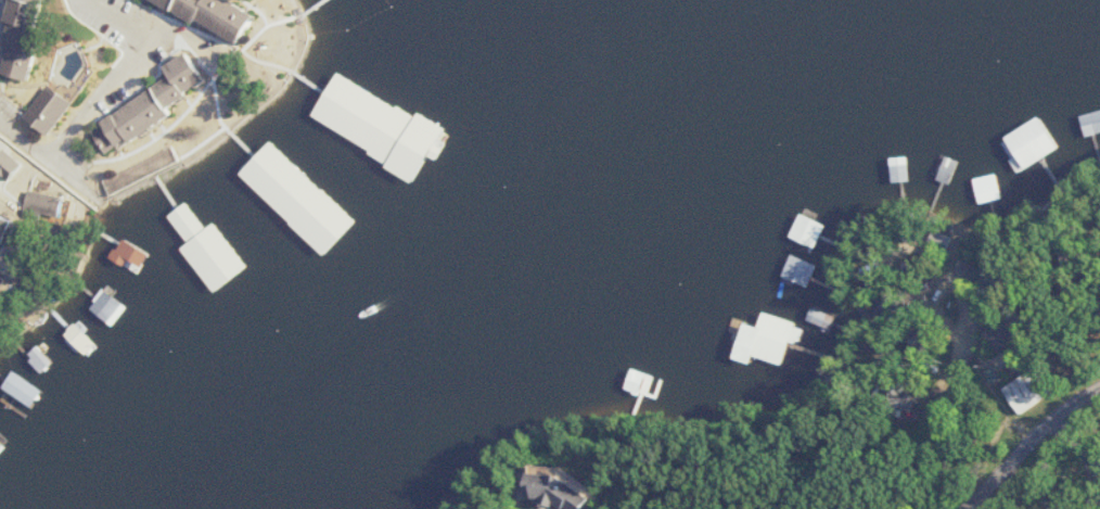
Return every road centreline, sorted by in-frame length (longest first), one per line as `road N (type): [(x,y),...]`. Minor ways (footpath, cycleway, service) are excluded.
road 1 (residential): [(0,125),(33,150),(55,152),(133,65),(133,44),(80,0)]
road 2 (residential): [(980,508),(1099,391)]

